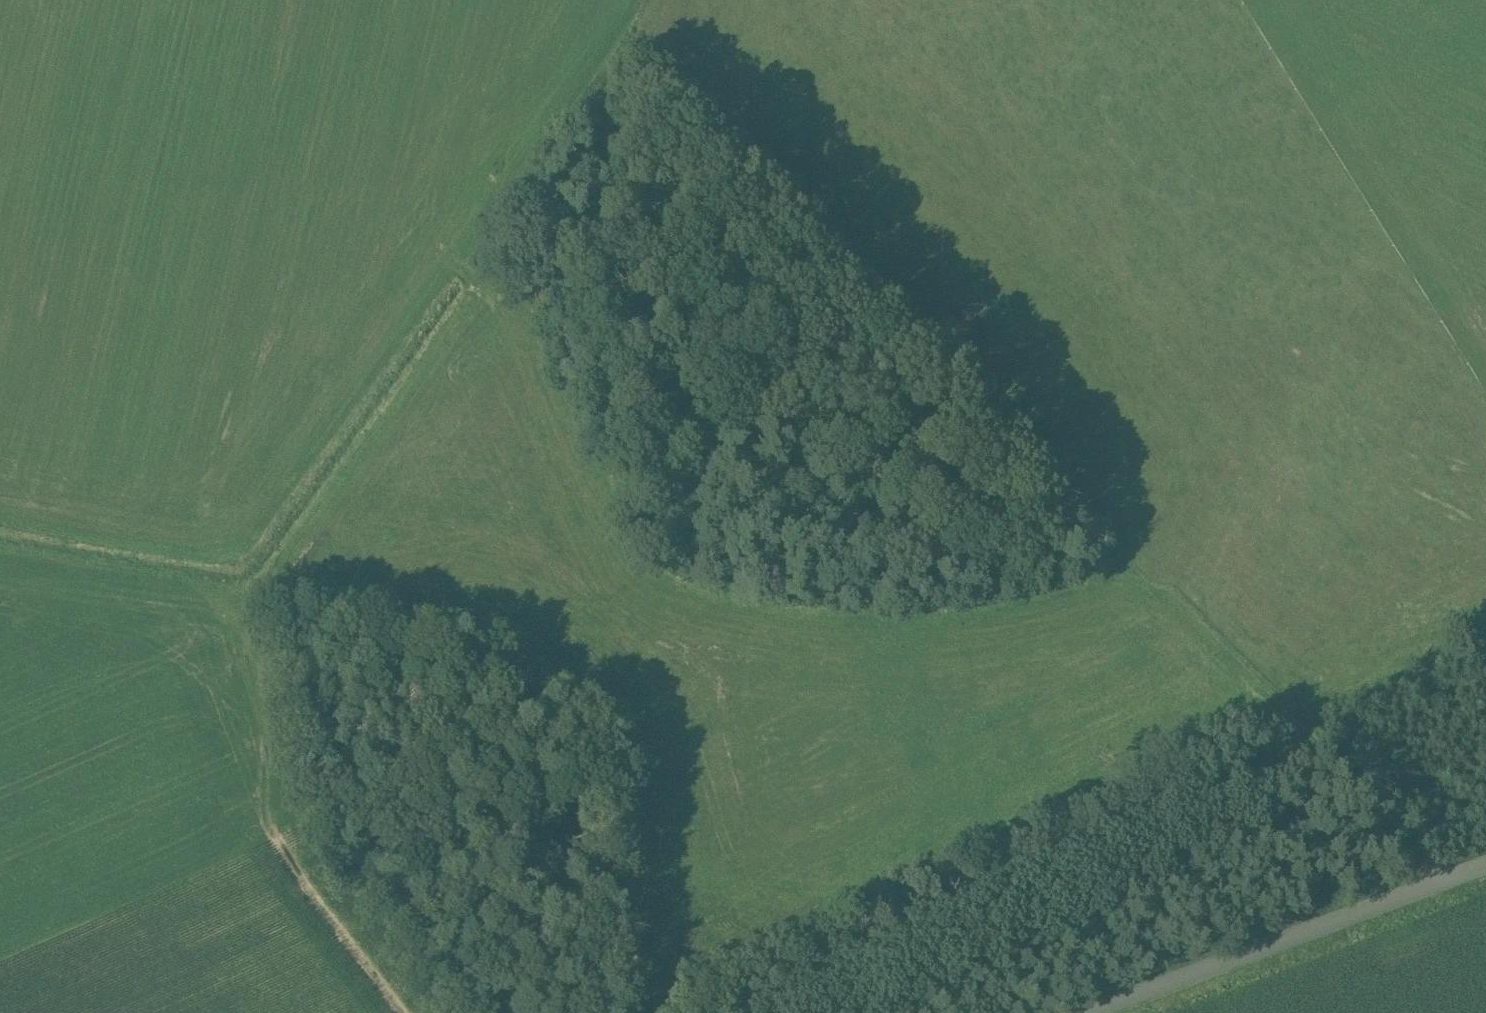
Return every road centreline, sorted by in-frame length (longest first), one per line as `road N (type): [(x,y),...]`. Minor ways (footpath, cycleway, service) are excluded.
road 1 (unclassified): [(1485,866),(1092,1012)]
road 2 (track): [(1440,883),(1272,701)]

